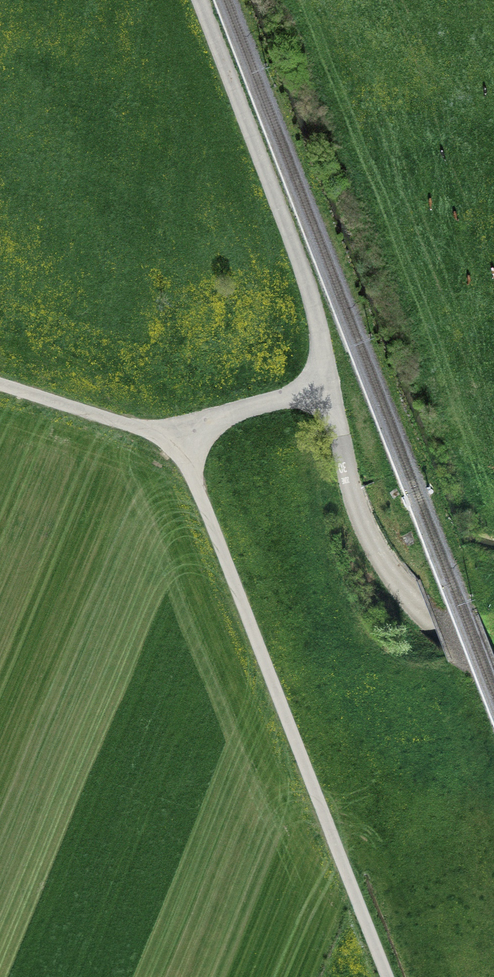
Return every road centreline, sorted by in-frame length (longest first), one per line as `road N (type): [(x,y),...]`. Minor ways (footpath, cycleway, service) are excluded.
road 1 (unclassified): [(385,976),(173,436),(327,383)]
road 2 (unclassified): [(327,383),(306,282),(197,0)]
road 3 (unclassified): [(431,607),(360,515),(327,383)]
road 4 (track): [(0,380),(173,436)]

